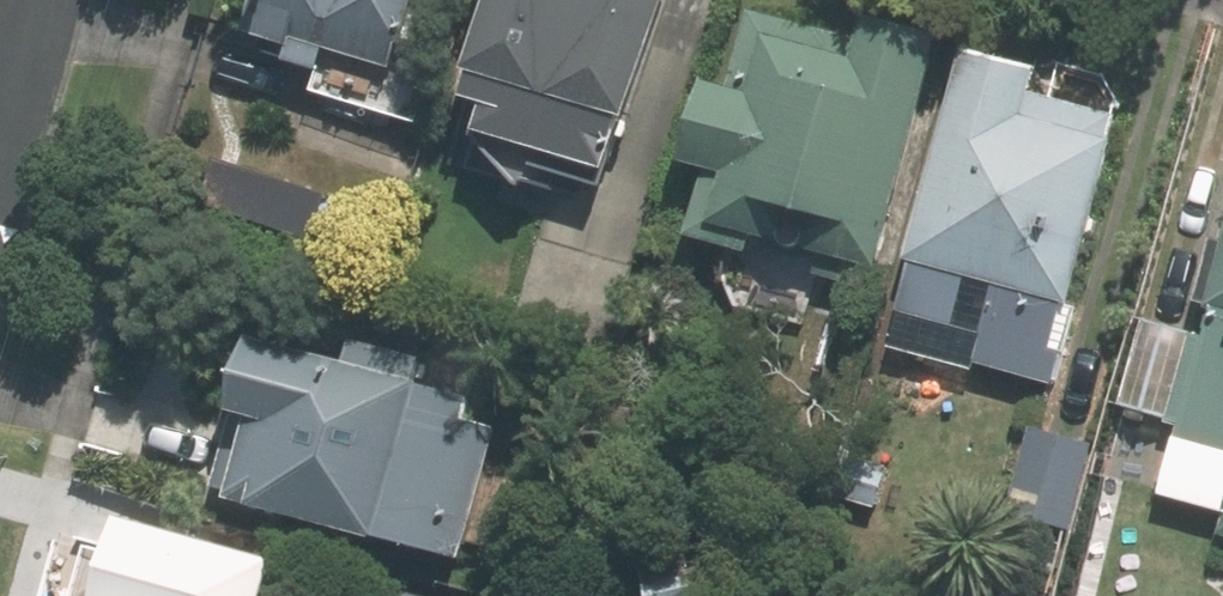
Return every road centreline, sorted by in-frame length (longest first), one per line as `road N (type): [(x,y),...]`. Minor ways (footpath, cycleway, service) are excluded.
road 1 (residential): [(0,156),(44,0)]

